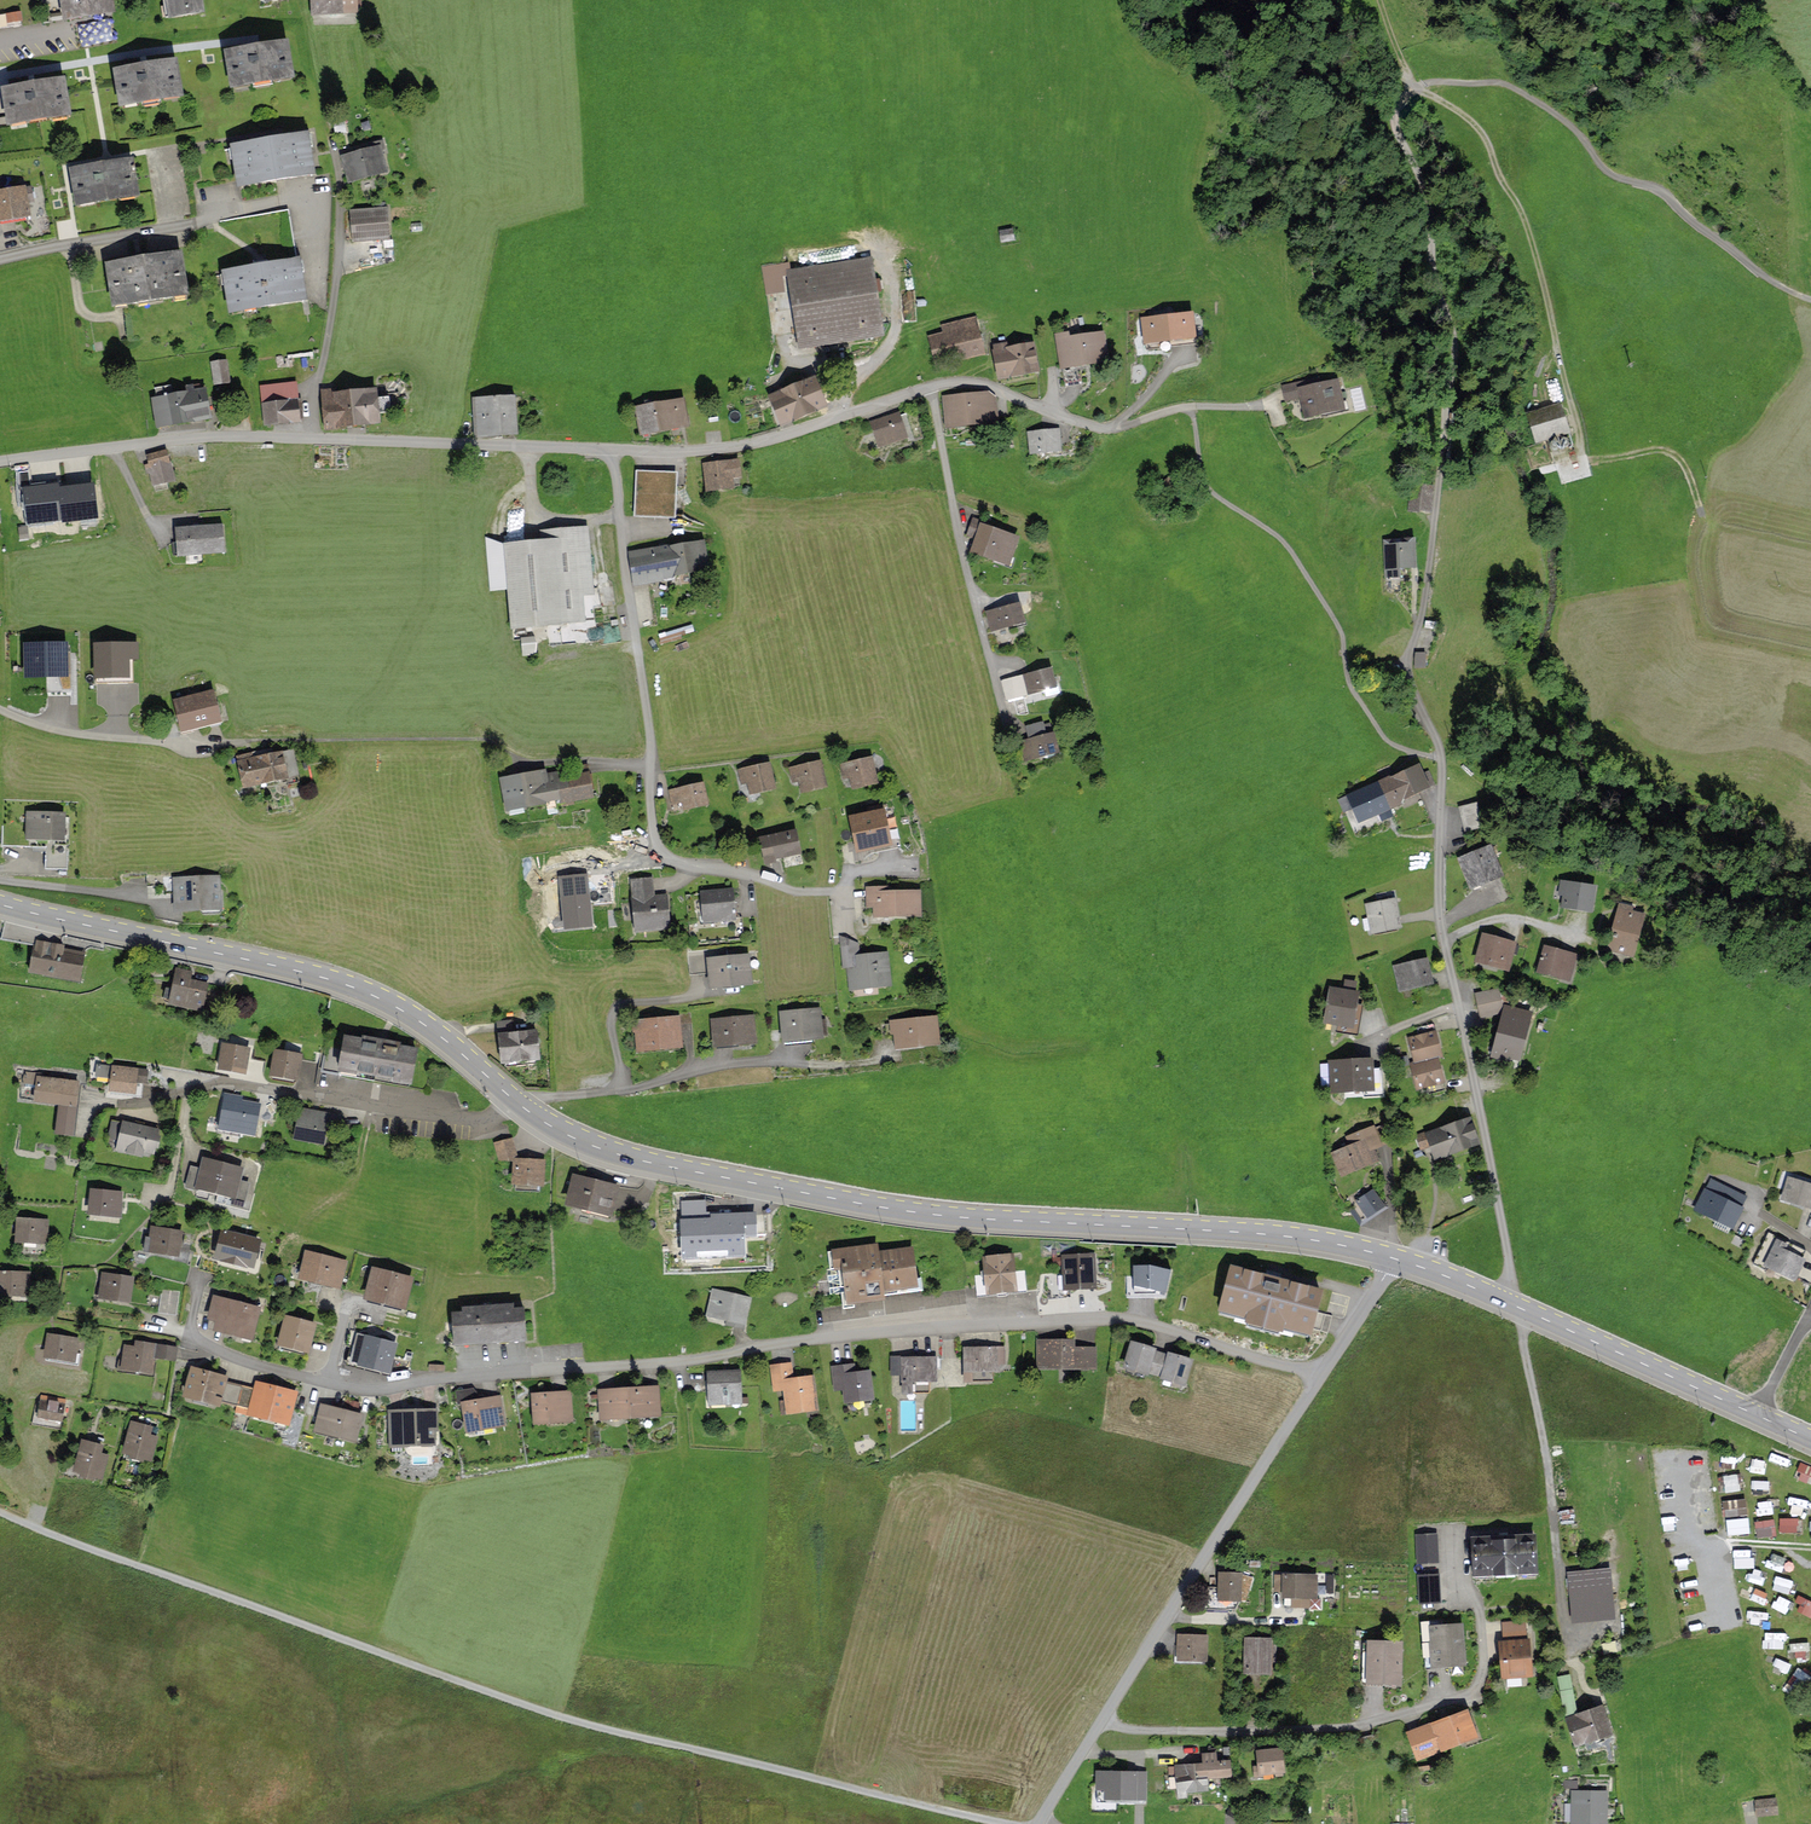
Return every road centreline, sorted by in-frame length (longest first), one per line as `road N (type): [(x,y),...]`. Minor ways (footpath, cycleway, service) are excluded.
road 1 (residential): [(1321,1375),(1154,1325),(1099,1318),(880,1329),(679,1362),(353,1389),(200,1339),(193,1326),(201,1275)]
road 2 (track): [(0,1508),(528,1709),(1010,1823)]
road 3 (primary): [(527,1110),(597,1149),(900,1211),(1259,1235),(1398,1259)]
road 4 (track): [(1441,759),(1409,666),(1430,572),(1456,347),(1424,195),(1394,130),(1396,109),(1414,86)]
road 5 (residential): [(0,463),(214,436),(609,450)]
road 6 (residential): [(609,450),(662,855),(799,892),(843,893)]
road 7 (primary): [(0,903),(349,985),(430,1028),(515,1100)]
road 8 (residential): [(1513,1305),(1440,913),(1441,759)]
road 9 (track): [(1414,86),(1459,111),(1486,139),(1525,220),(1585,465),(1651,451),(1674,454),(1689,474)]
road 10 (track): [(1414,86),(1499,82),(1534,99),(1619,178),(1662,192),(1763,276),(1810,300)]
road 11 (residential): [(1103,1720),(1137,1731),(1330,1730),(1374,1722),(1475,1689),(1484,1672),(1480,1609)]
road 12 (residential): [(527,1110),(431,1117),(225,1085),(120,1104)]
road 13 (unclassified): [(1103,1720),(1321,1375)]
road 14 (residential): [(931,386),(984,383),(1095,430),(1191,406),(1267,407)]
road 15 (residential): [(609,450),(763,442),(931,386)]
road 16 (residential): [(931,386),(1002,708)]
road 17 (residential): [(515,1100),(626,1090),(692,1070),(769,1061),(810,1064)]
road 18 (primary): [(1513,1305),(1756,1415)]
road 19 (residential): [(0,260),(197,225)]
road 20 (unclassified): [(1321,1375),(1398,1259)]
road 21 (primary): [(1398,1259),(1513,1305)]
road 22 (unclassified): [(1038,1823),(1103,1720)]

